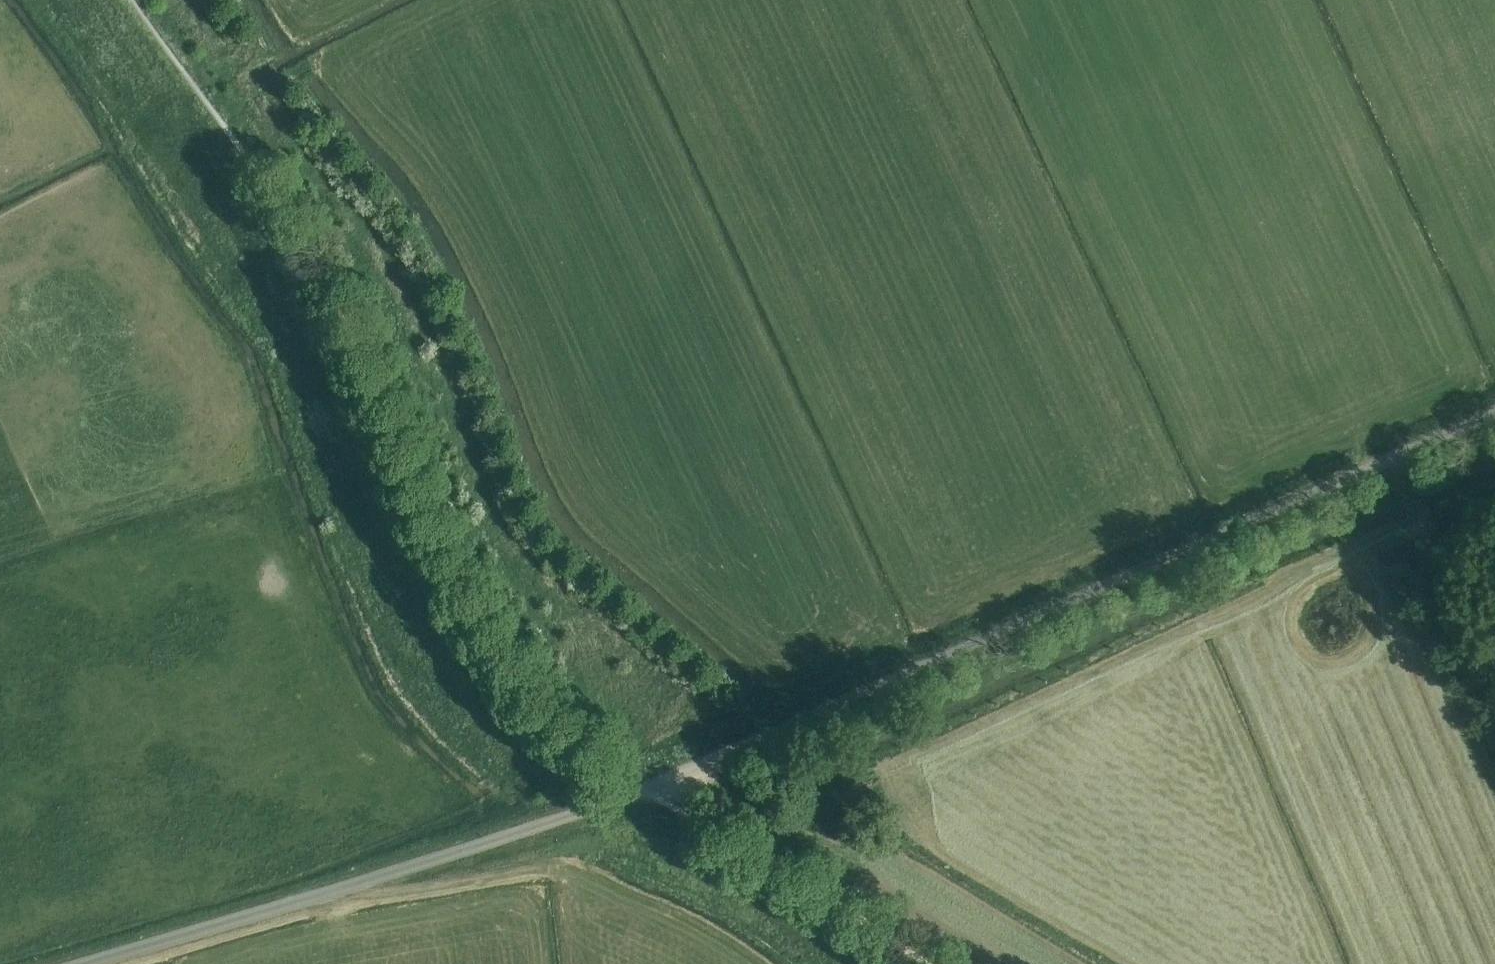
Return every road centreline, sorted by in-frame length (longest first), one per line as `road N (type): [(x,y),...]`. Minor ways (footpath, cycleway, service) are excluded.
road 1 (unclassified): [(79,963),(405,869),(642,789),(1494,415)]

